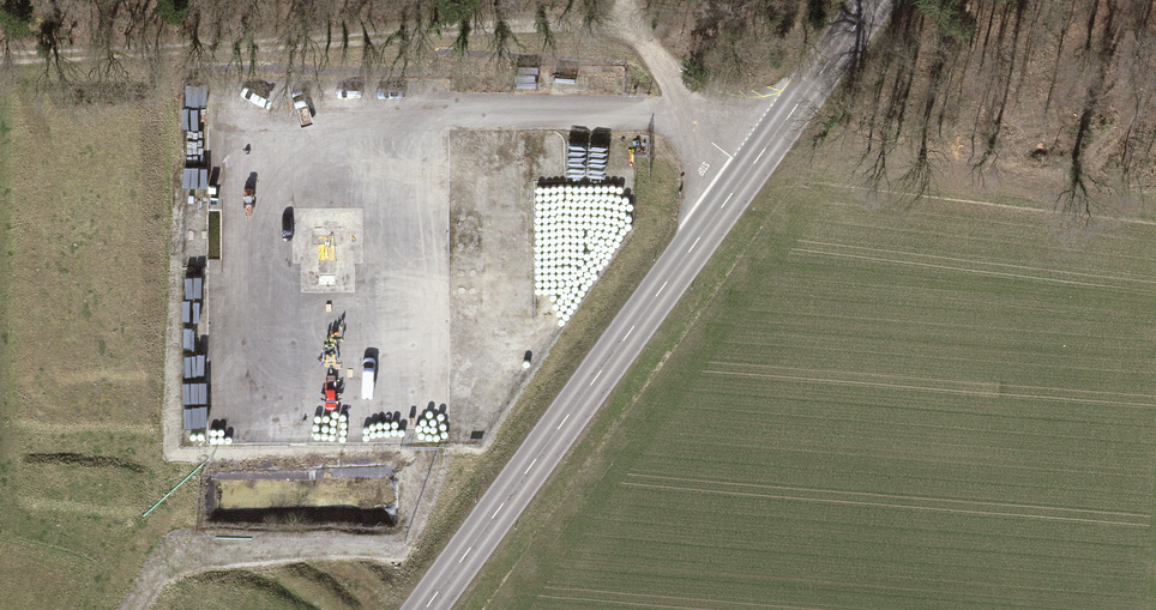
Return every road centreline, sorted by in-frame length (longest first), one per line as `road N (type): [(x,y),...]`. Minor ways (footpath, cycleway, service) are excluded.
road 1 (secondary): [(875,0),(424,609)]
road 2 (track): [(0,56),(634,18)]
road 3 (track): [(627,0),(714,144),(752,167)]

